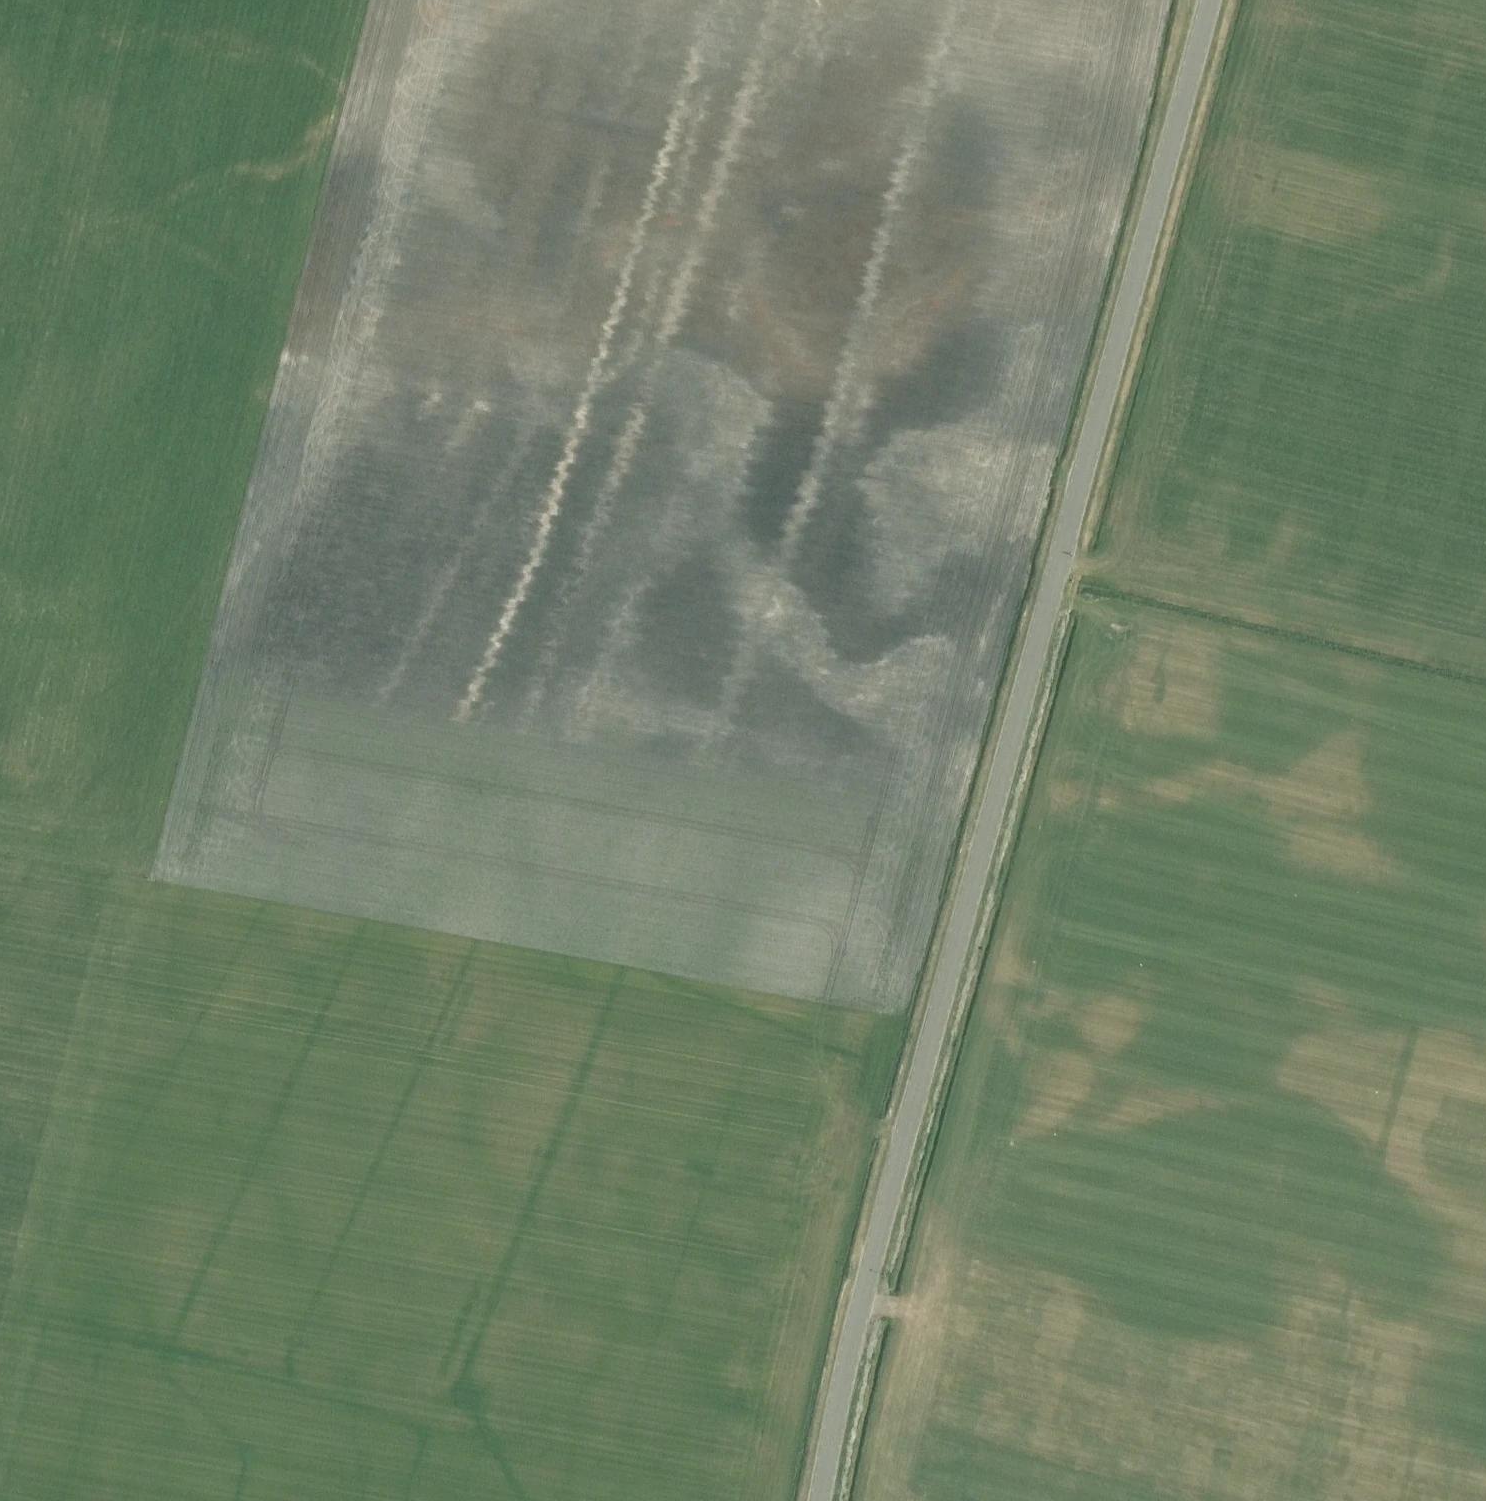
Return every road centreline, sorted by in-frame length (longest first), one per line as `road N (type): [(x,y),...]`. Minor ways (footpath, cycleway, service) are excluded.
road 1 (unclassified): [(820,1500),(865,1284),(1210,0)]

